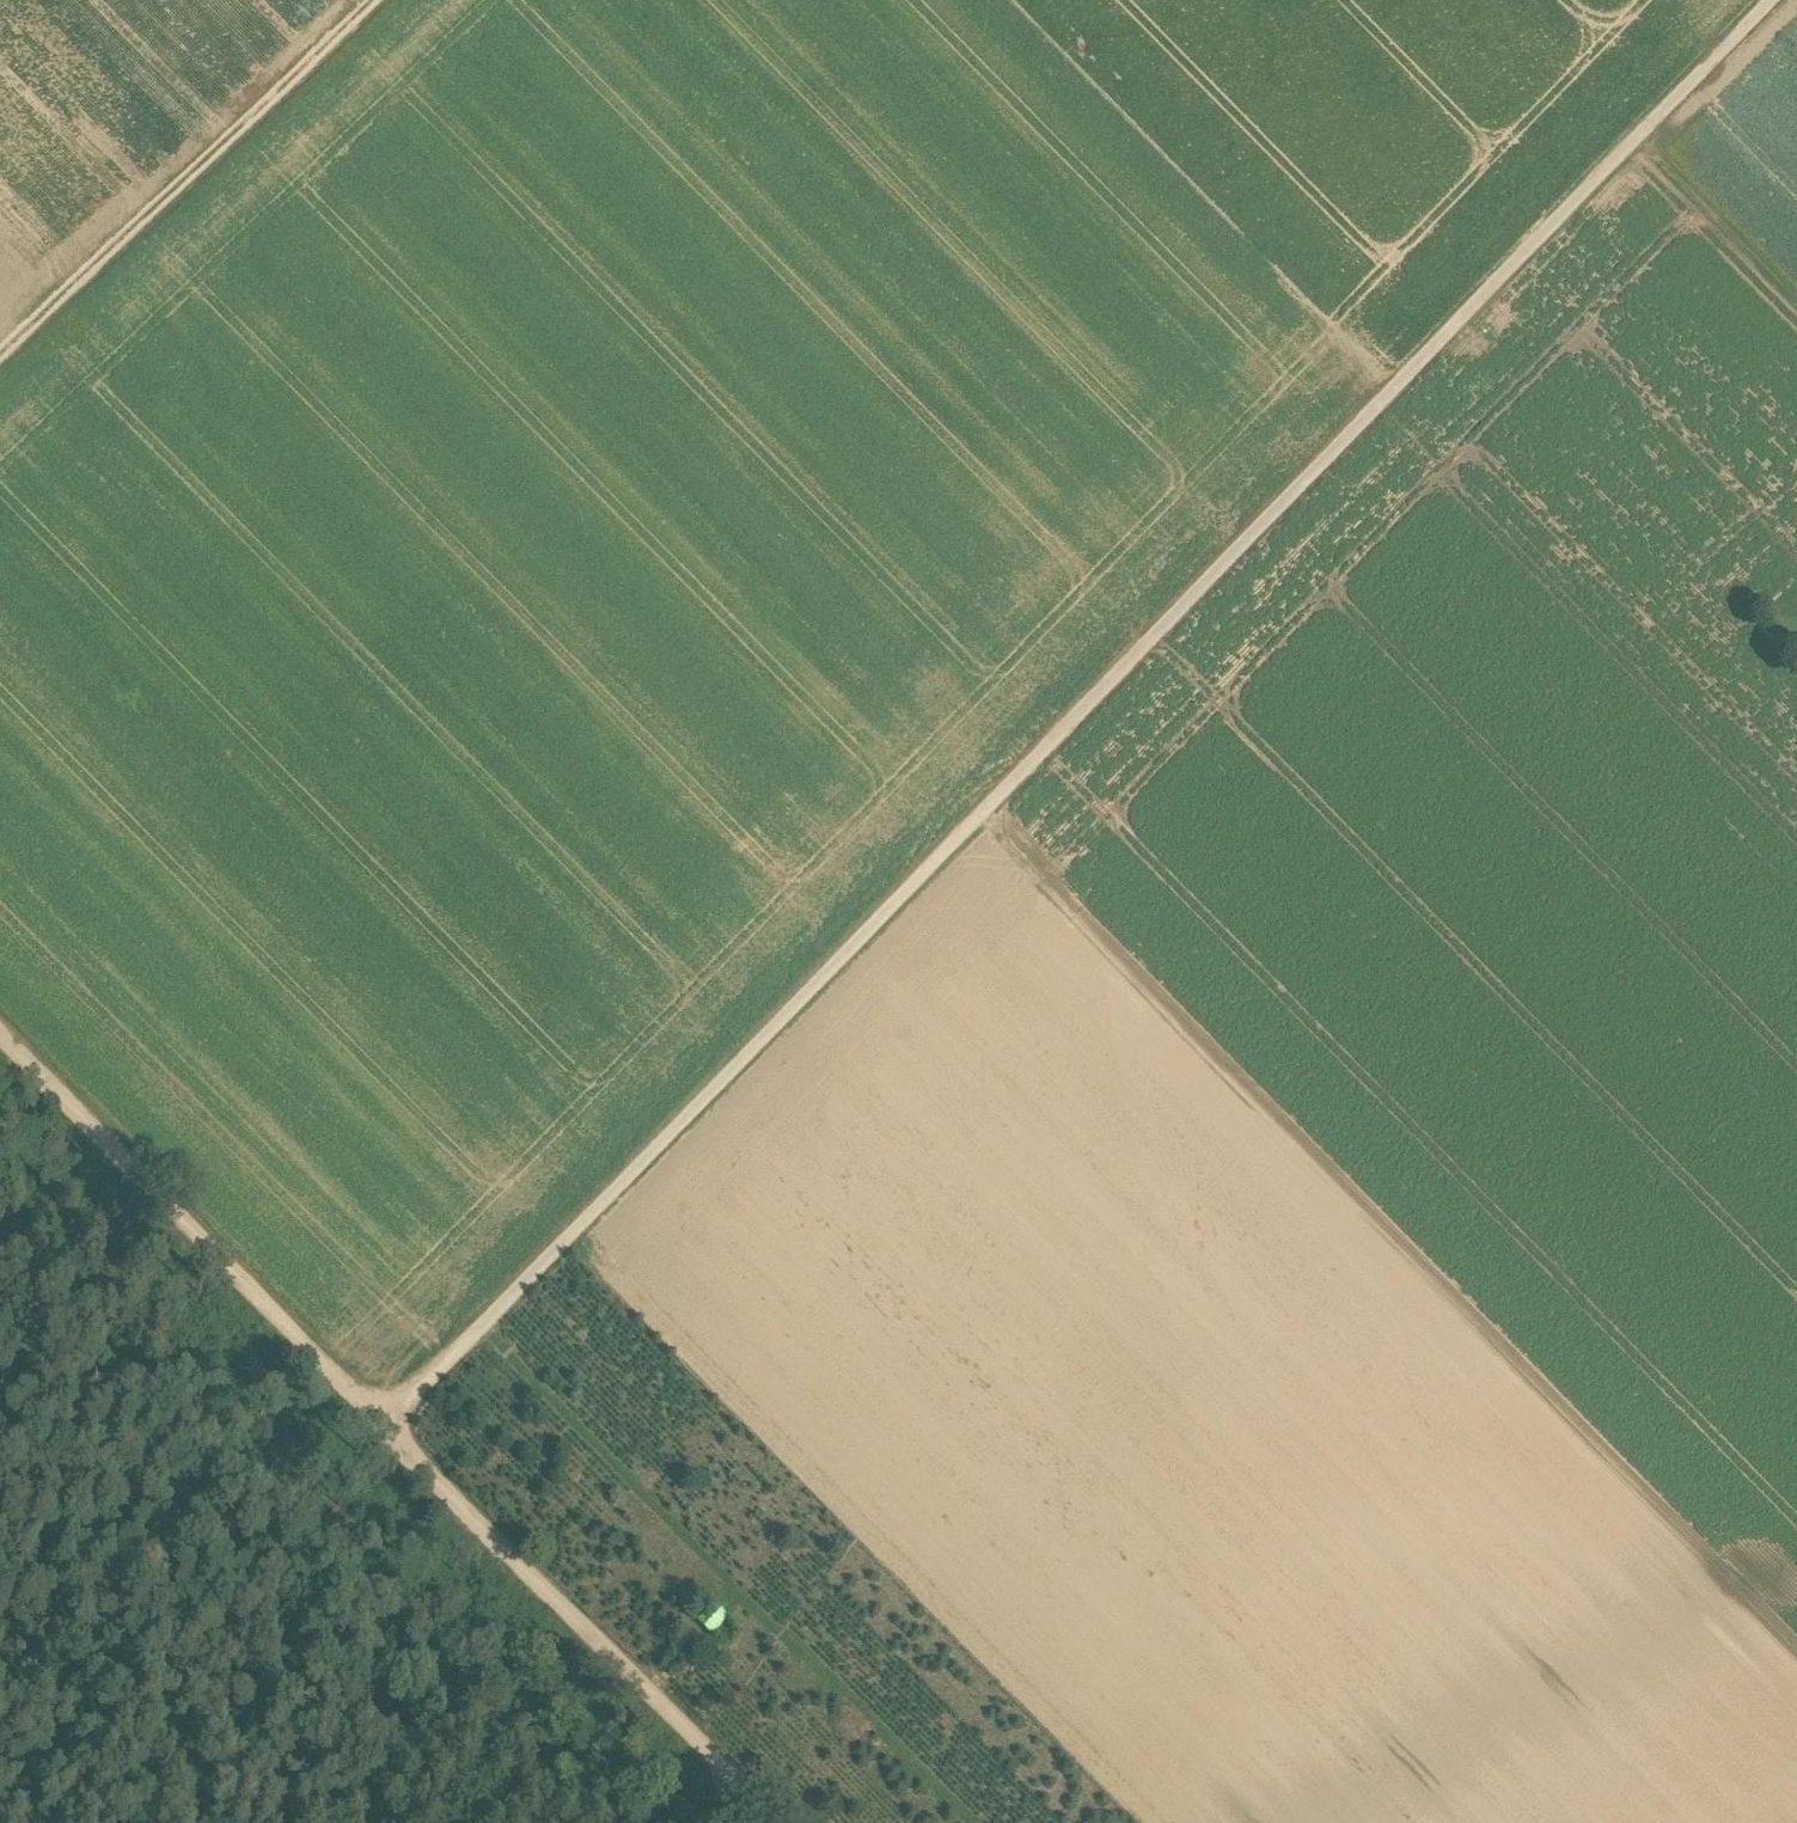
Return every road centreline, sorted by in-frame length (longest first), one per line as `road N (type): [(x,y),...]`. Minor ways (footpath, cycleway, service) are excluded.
road 1 (track): [(1796,4),(404,1434)]
road 2 (track): [(404,1434),(0,1028)]
road 3 (track): [(780,1822),(404,1434)]
road 4 (track): [(372,0),(0,352)]
road 5 (track): [(124,1822),(0,1696)]

